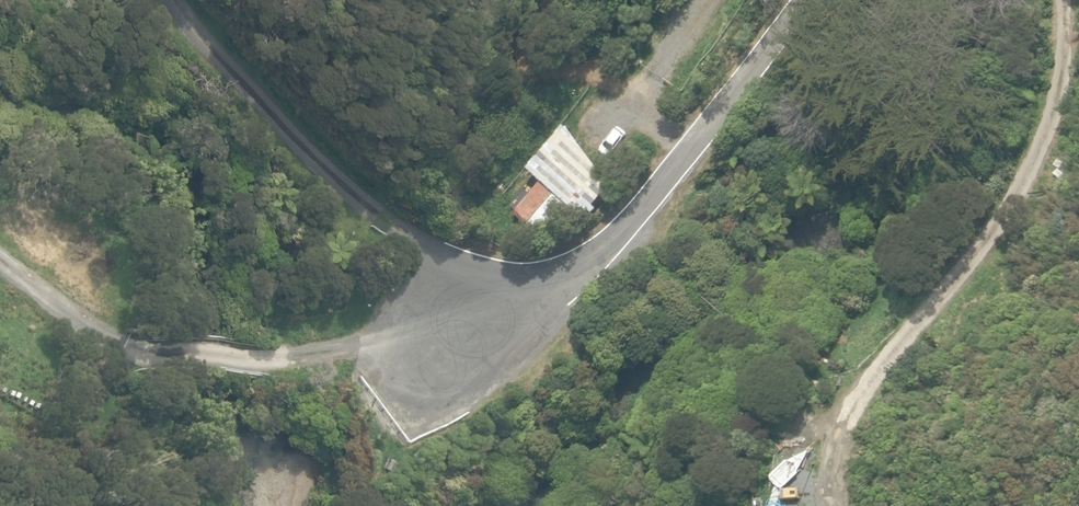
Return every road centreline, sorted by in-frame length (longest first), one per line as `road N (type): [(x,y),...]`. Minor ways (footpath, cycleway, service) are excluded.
road 1 (track): [(1061,0),(1063,93),(1022,192),(942,303),(848,403),(846,505)]
road 2 (residential): [(819,0),(587,279),(428,370)]
road 3 (track): [(428,370),(183,356),(106,334),(0,267)]

